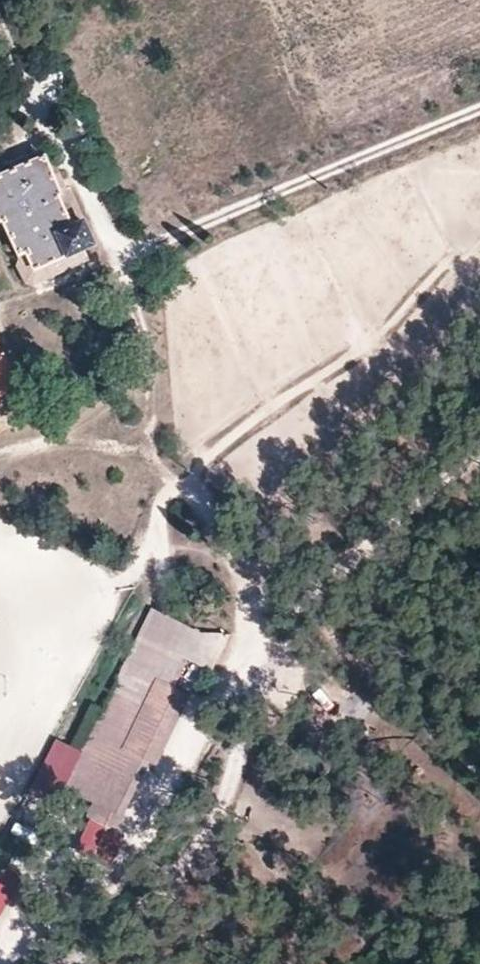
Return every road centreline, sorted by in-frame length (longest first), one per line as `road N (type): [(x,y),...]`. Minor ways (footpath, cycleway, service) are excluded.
road 1 (track): [(479,109),(167,238),(36,88),(0,26)]
road 2 (track): [(0,456),(127,443),(163,453),(180,472)]

